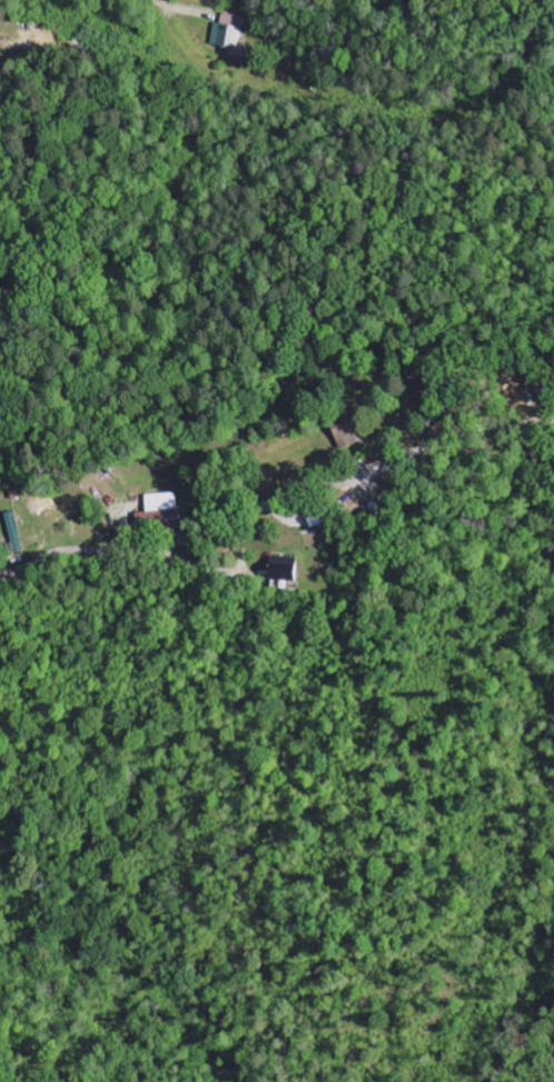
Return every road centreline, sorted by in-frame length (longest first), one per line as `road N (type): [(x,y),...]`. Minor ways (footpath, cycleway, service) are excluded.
road 1 (residential): [(0,582),(59,553),(171,545),(296,492),(338,483)]

